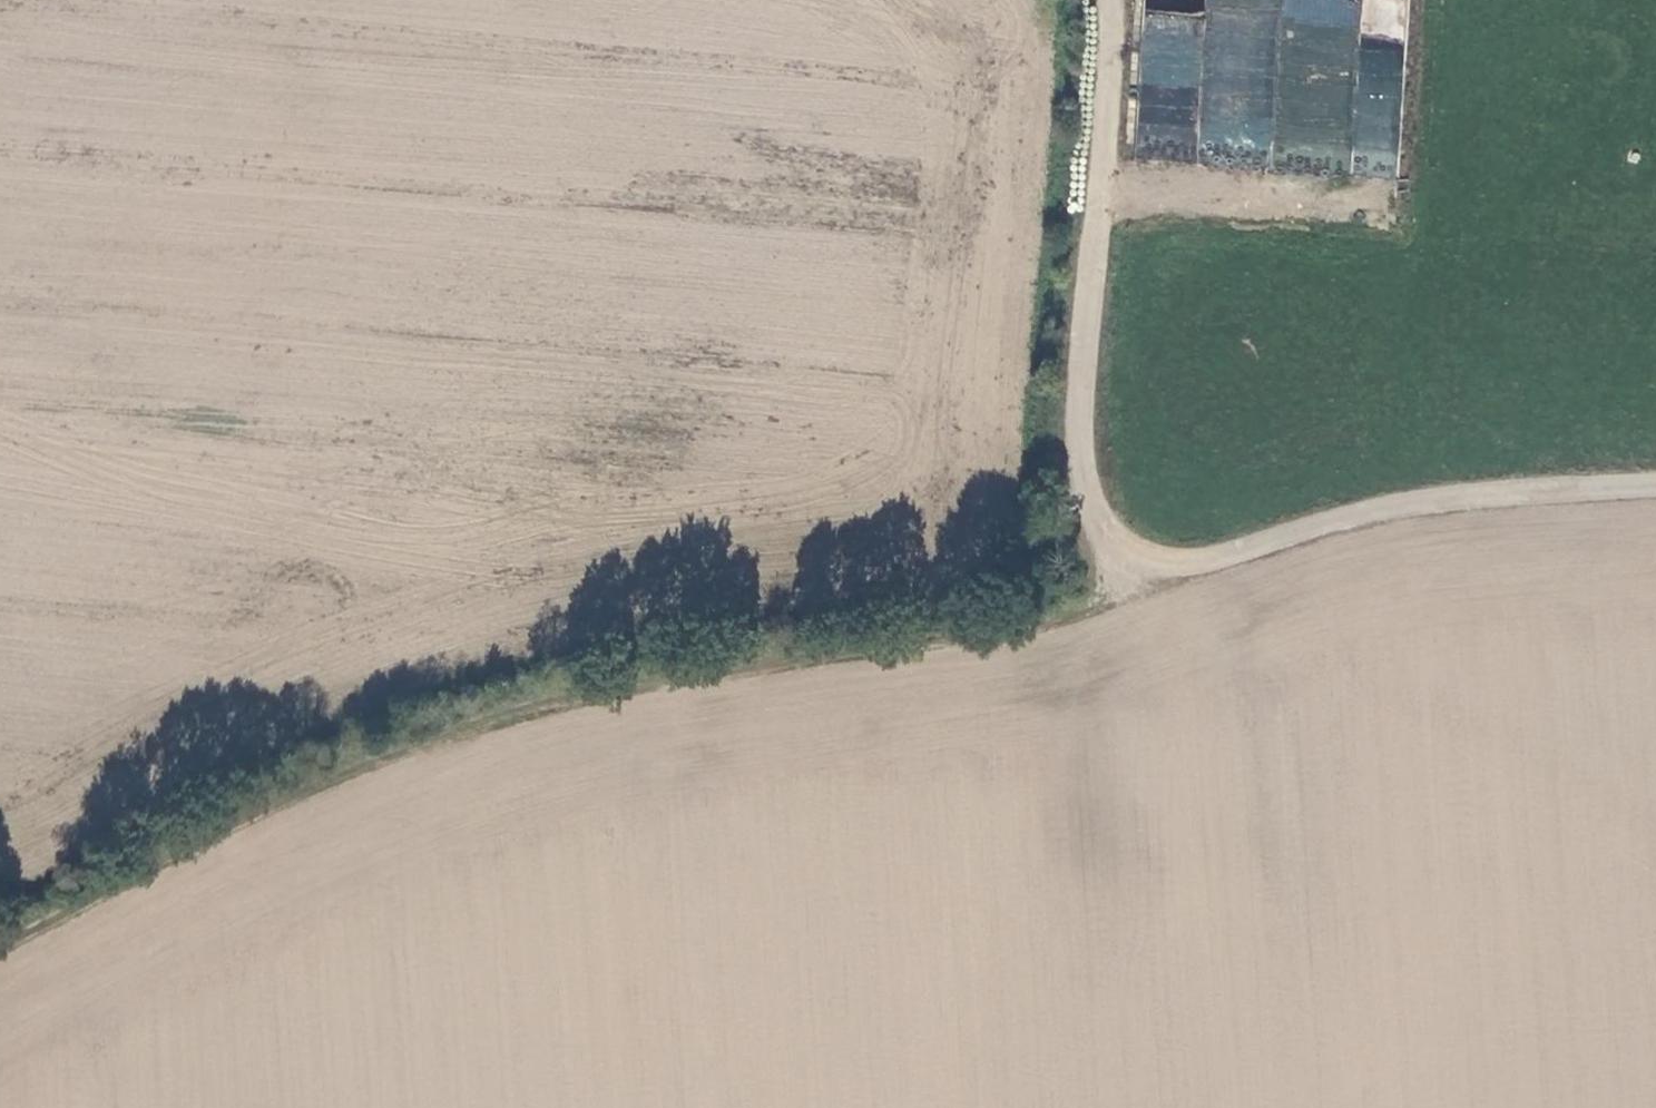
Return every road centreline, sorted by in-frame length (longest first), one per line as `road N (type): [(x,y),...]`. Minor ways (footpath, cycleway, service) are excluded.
road 1 (track): [(1126,583),(1079,610),(724,661),(412,736),(146,859),(0,942)]
road 2 (unclassified): [(1111,0),(1079,424),(1126,583),(1388,508),(1655,484)]

